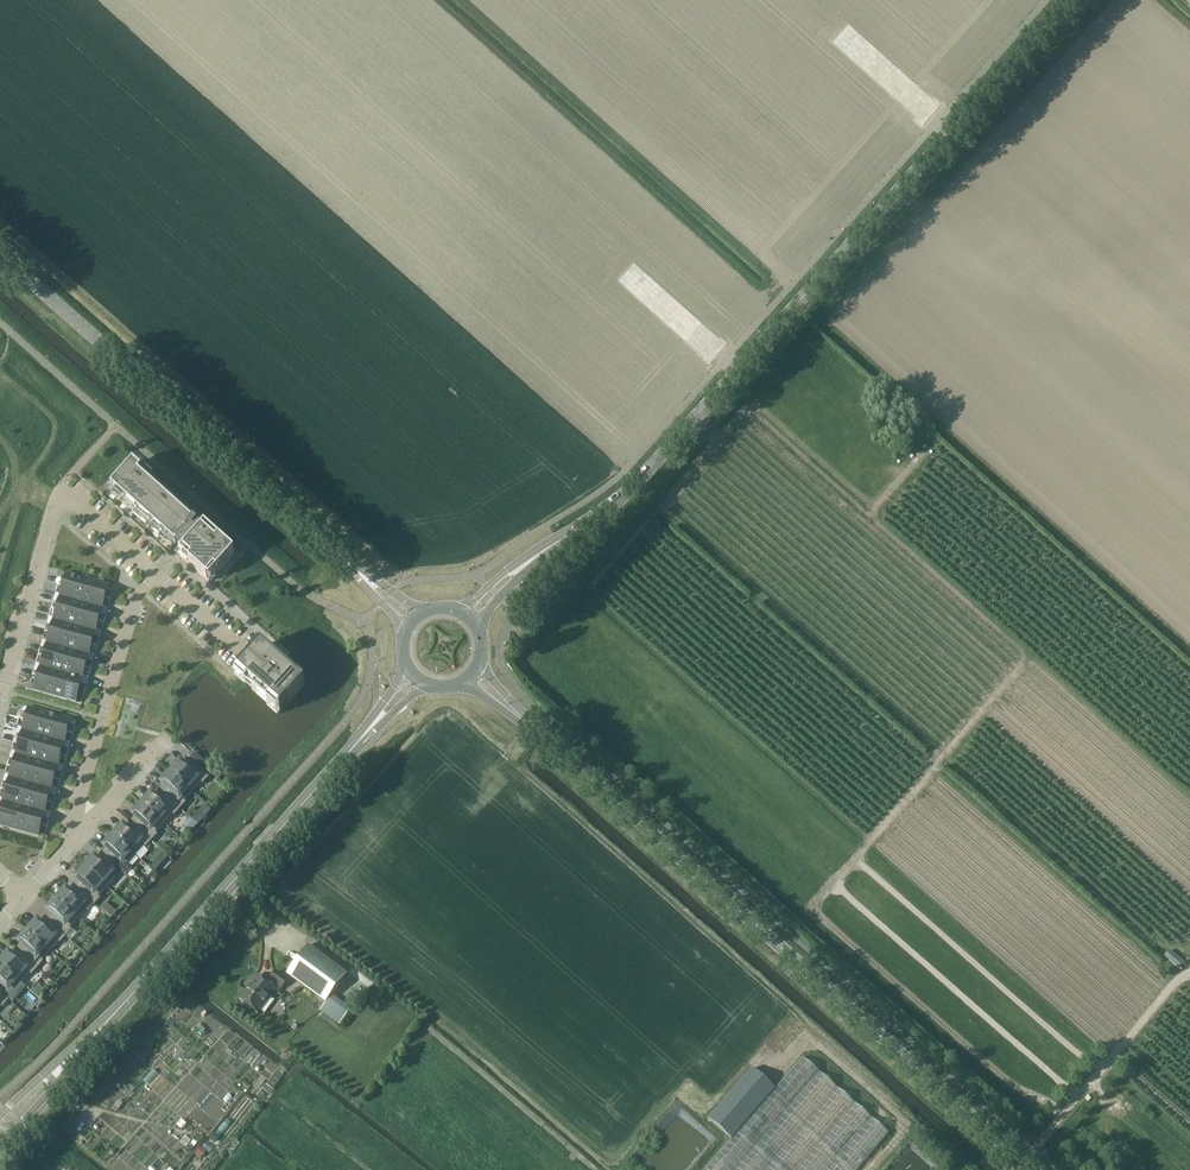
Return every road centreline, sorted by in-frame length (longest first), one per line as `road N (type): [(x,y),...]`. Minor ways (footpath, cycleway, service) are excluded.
road 1 (tertiary): [(471,618),(513,570),(641,477),(1067,0)]
road 2 (track): [(1189,950),(1159,949),(935,758),(1026,664),(1024,651),(870,514),(932,444)]
road 3 (secondary): [(1031,1169),(472,675)]
road 4 (tertiary): [(414,621),(0,253)]
road 5 (secondary): [(115,1015),(418,676)]
road 6 (track): [(1064,1115),(1015,1086),(825,922),(822,897),(868,843)]
road 7 (residential): [(0,704),(58,494),(157,576)]
road 8 (track): [(834,883),(1078,1098)]
road 9 (track): [(856,859),(1104,1068)]
road 10 (residential): [(78,837),(78,809),(135,601),(157,576)]
road 11 (track): [(985,706),(1189,887)]
road 12 (secondary): [(0,1145),(115,1015)]
road 13 (secondary): [(115,1015),(0,1119)]
road 14 (track): [(1022,1162),(1114,1058)]

